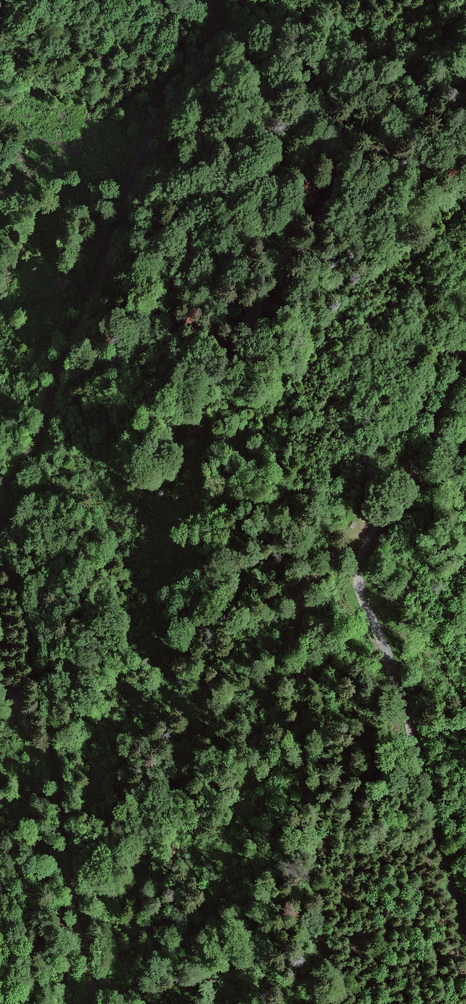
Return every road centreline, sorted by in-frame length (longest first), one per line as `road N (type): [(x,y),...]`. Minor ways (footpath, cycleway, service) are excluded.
road 1 (track): [(213,0),(219,27),(162,99),(60,359),(40,433),(10,477),(0,513)]
road 2 (track): [(0,557),(22,621),(68,844),(91,1003)]
road 3 (track): [(385,519),(372,532),(361,570),(433,838),(465,926)]
road 4 (track): [(465,363),(385,519)]

